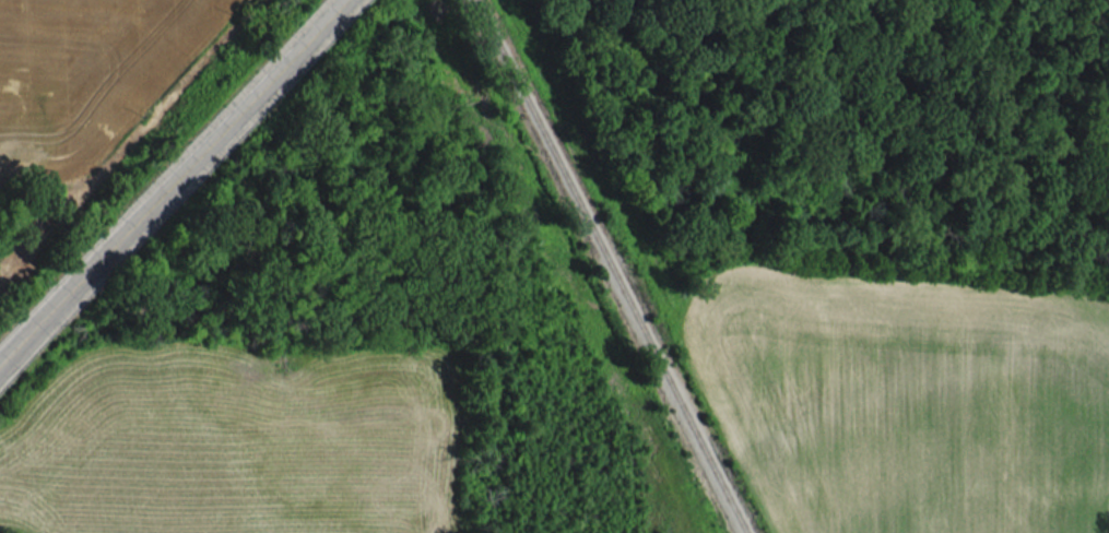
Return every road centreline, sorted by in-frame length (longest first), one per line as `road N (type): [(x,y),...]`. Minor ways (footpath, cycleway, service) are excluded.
road 1 (primary): [(338,0),(0,363)]

